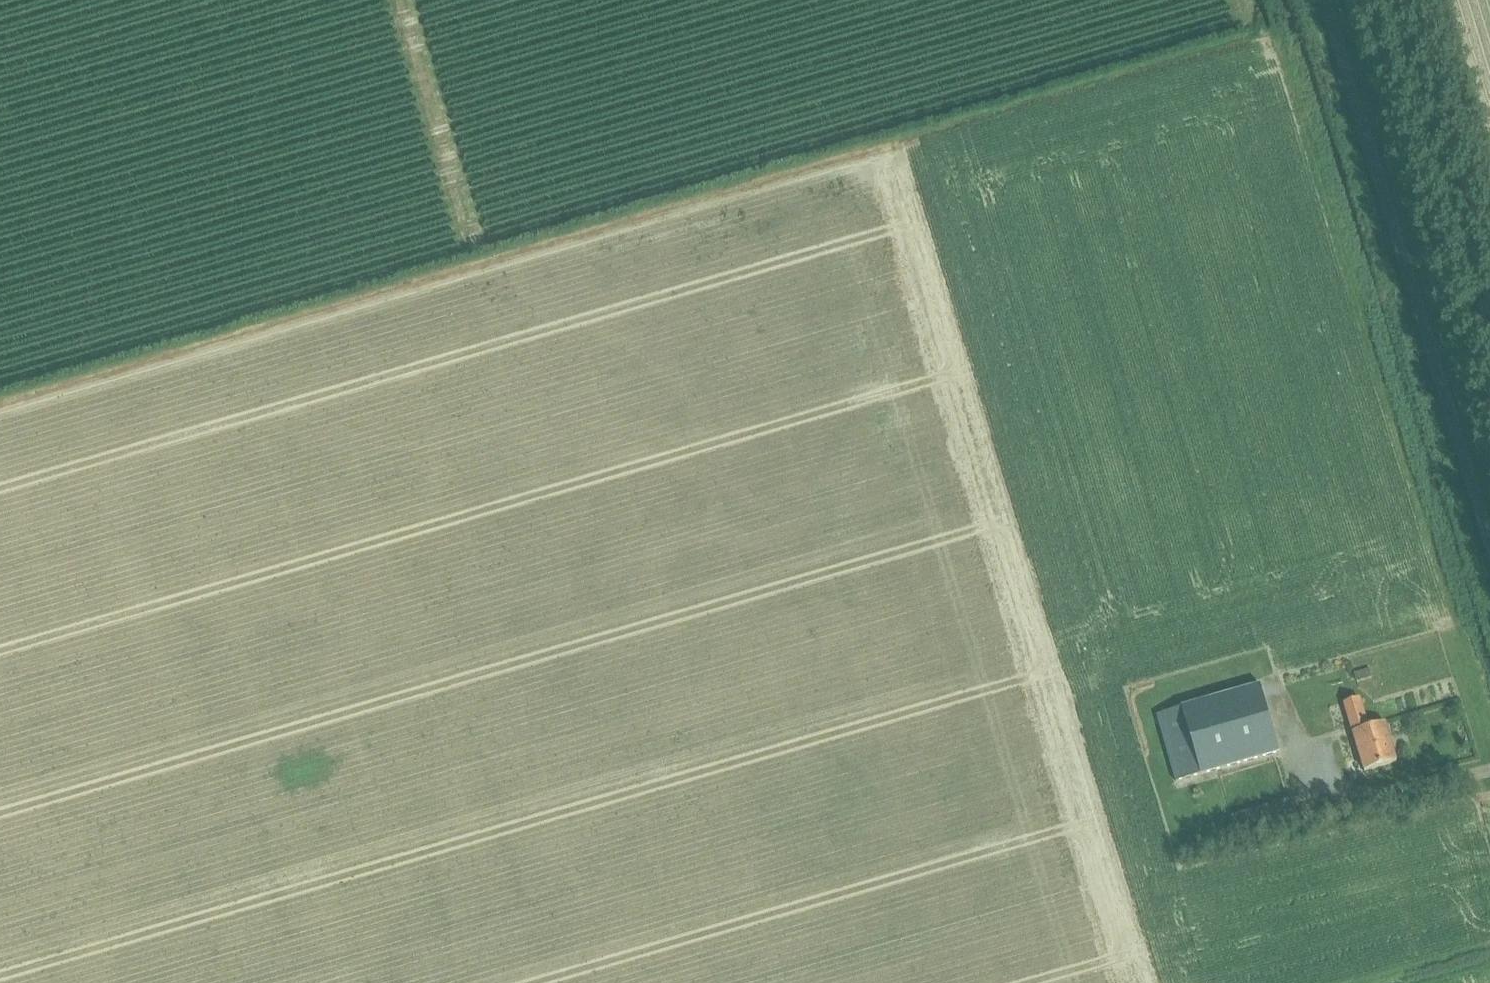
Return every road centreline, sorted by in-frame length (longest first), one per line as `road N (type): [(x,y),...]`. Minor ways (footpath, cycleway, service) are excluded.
road 1 (unclassified): [(1489,620),(1314,0)]

